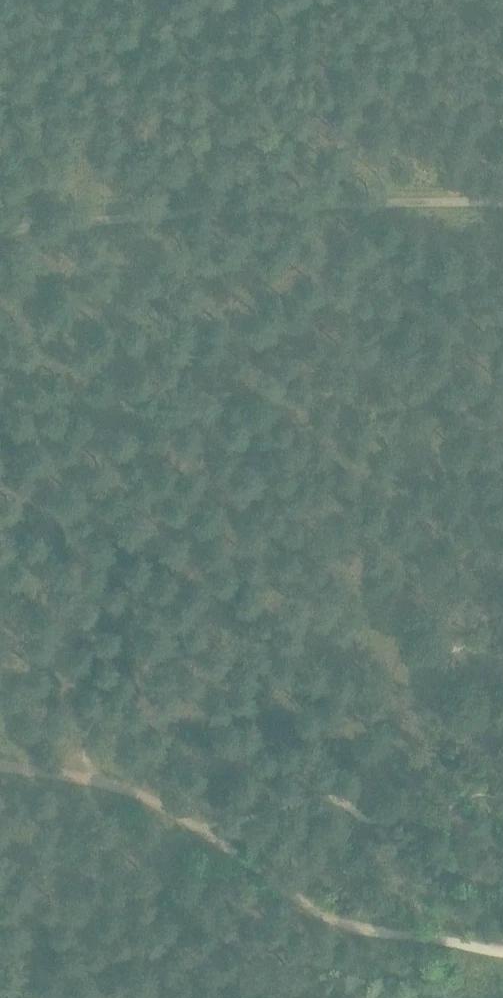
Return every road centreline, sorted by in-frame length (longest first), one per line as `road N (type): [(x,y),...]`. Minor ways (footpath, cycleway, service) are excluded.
road 1 (track): [(502,952),(353,928),(326,918),(256,859),(163,801),(0,763)]

